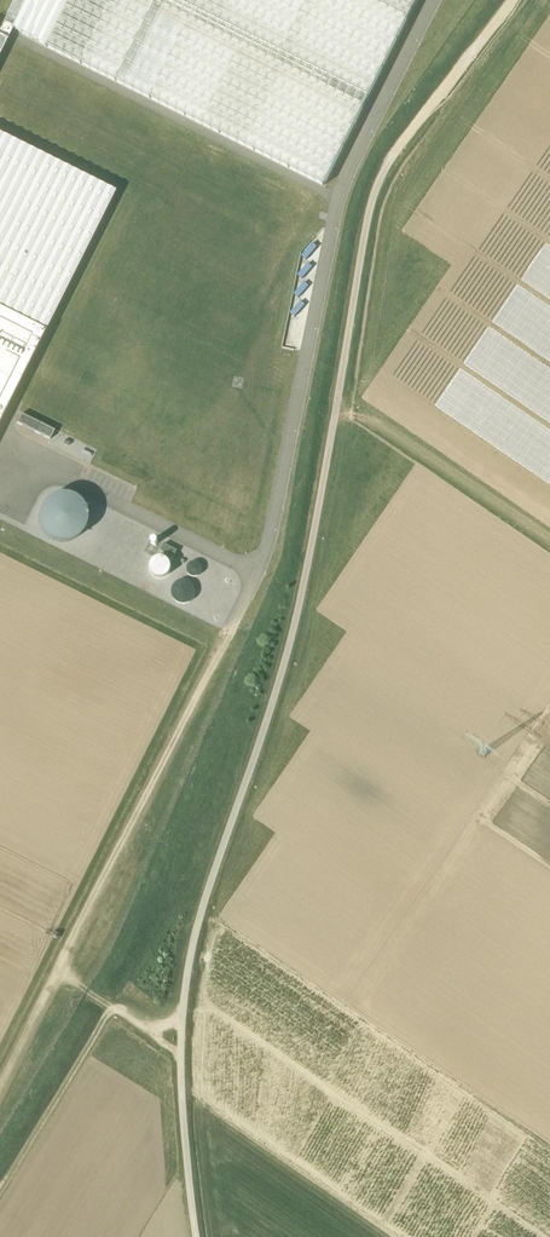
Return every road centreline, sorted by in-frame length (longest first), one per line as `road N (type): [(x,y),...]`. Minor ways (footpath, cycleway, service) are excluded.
road 1 (unclassified): [(383,170),(361,229),(304,600),(193,951),(176,1054),(197,1236)]
road 2 (track): [(512,0),(383,170)]
road 3 (track): [(0,1186),(106,1005)]
road 4 (track): [(176,1054),(61,974)]

